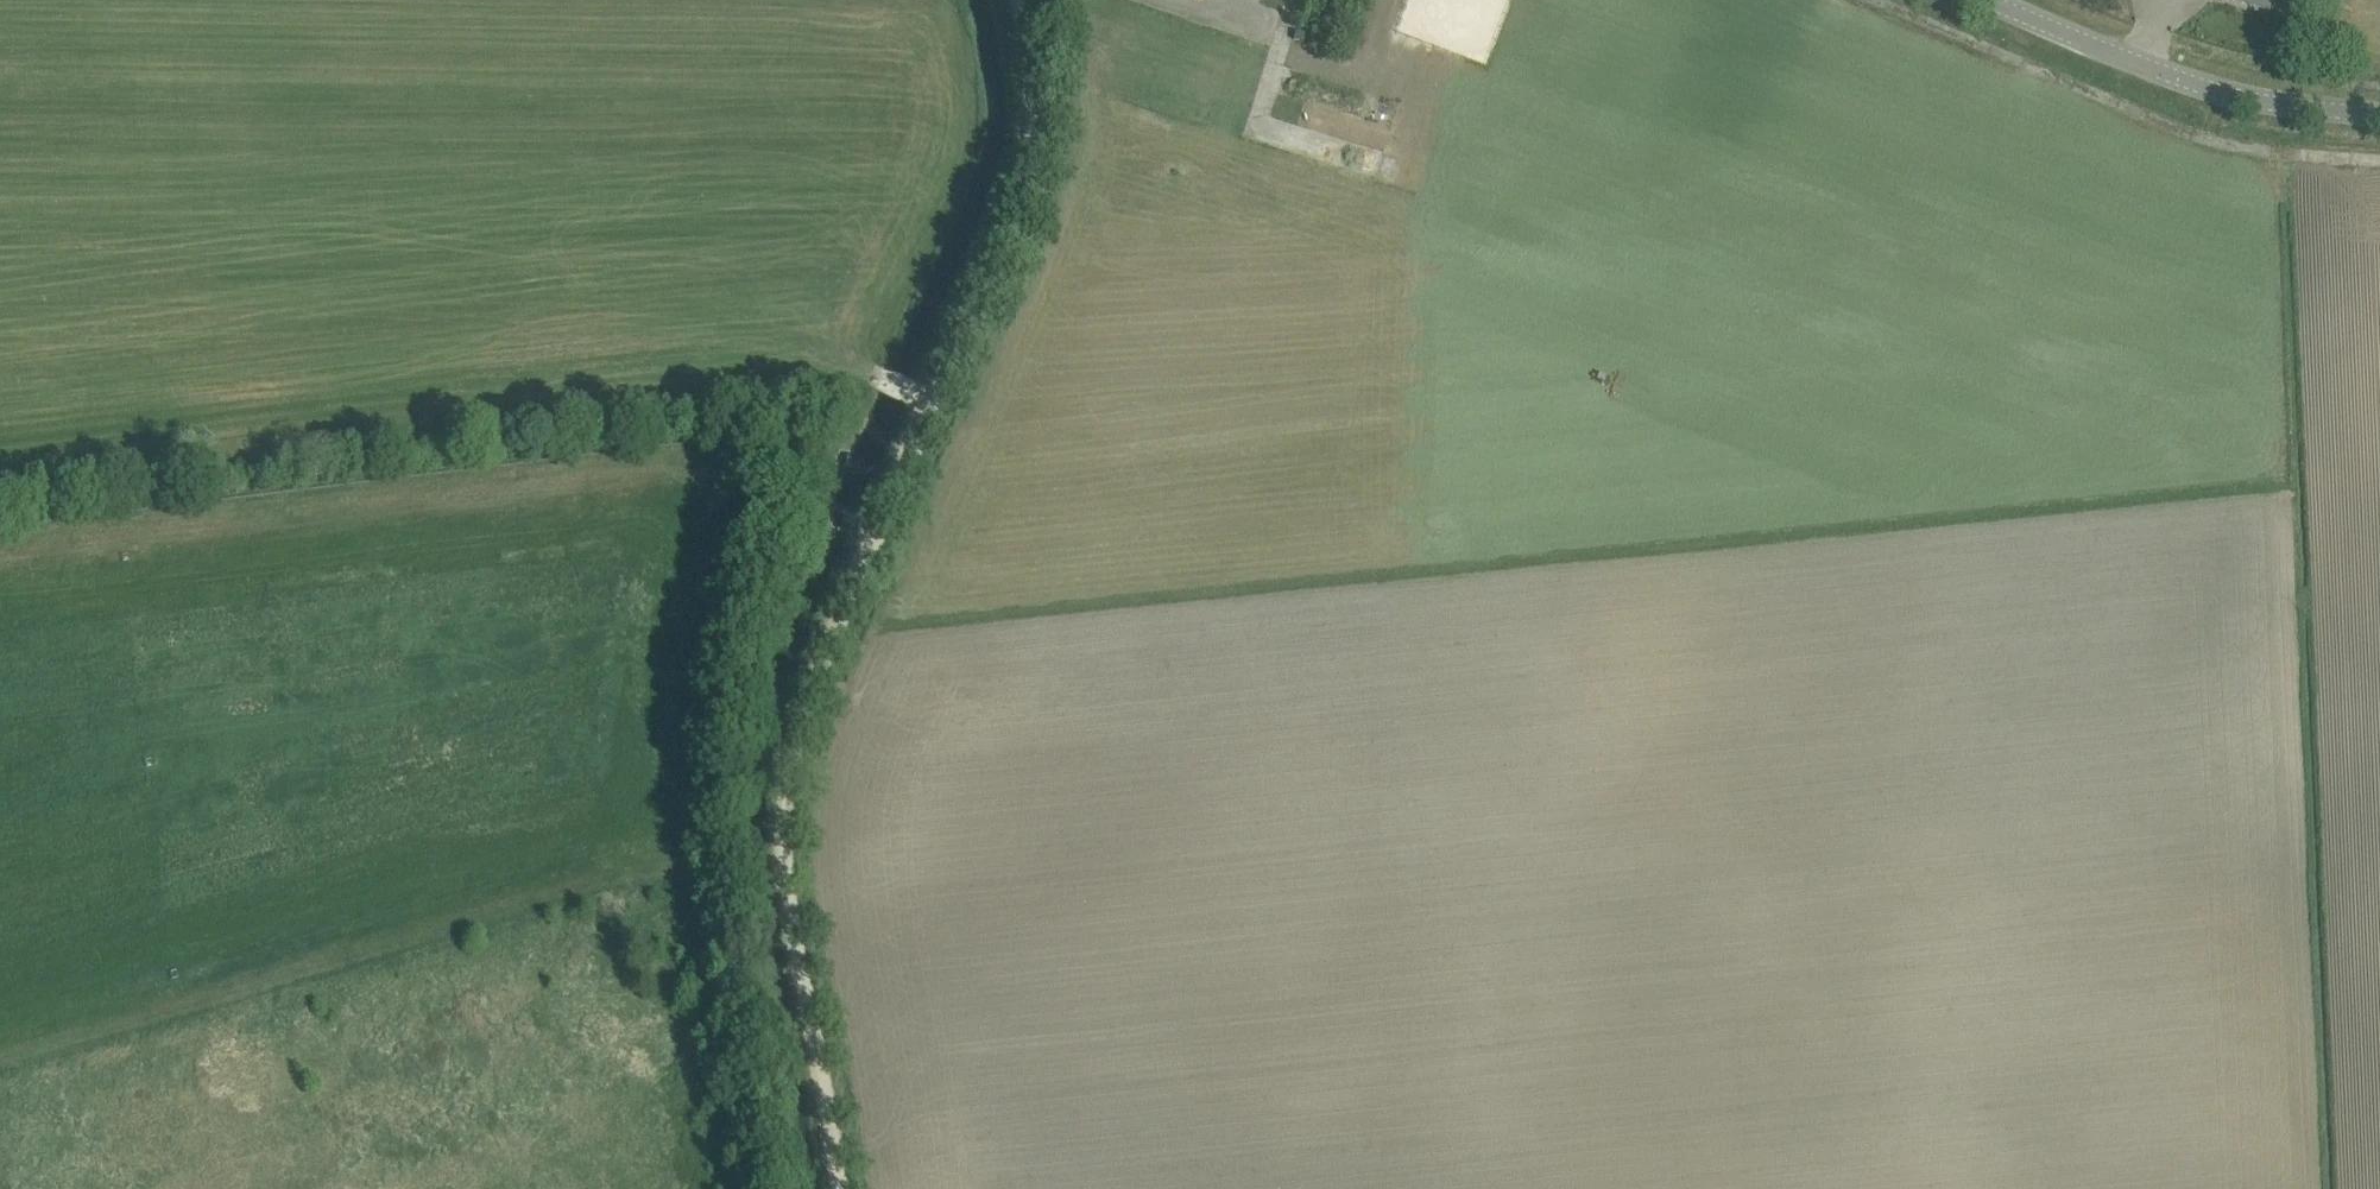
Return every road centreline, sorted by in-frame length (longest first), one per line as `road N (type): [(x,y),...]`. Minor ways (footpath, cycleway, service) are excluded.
road 1 (track): [(1021,0),(1035,124),(1022,192),(798,709),(787,766),(779,850),(835,1188)]
road 2 (unclassified): [(2379,111),(2318,106),(2132,62),(1987,0)]

